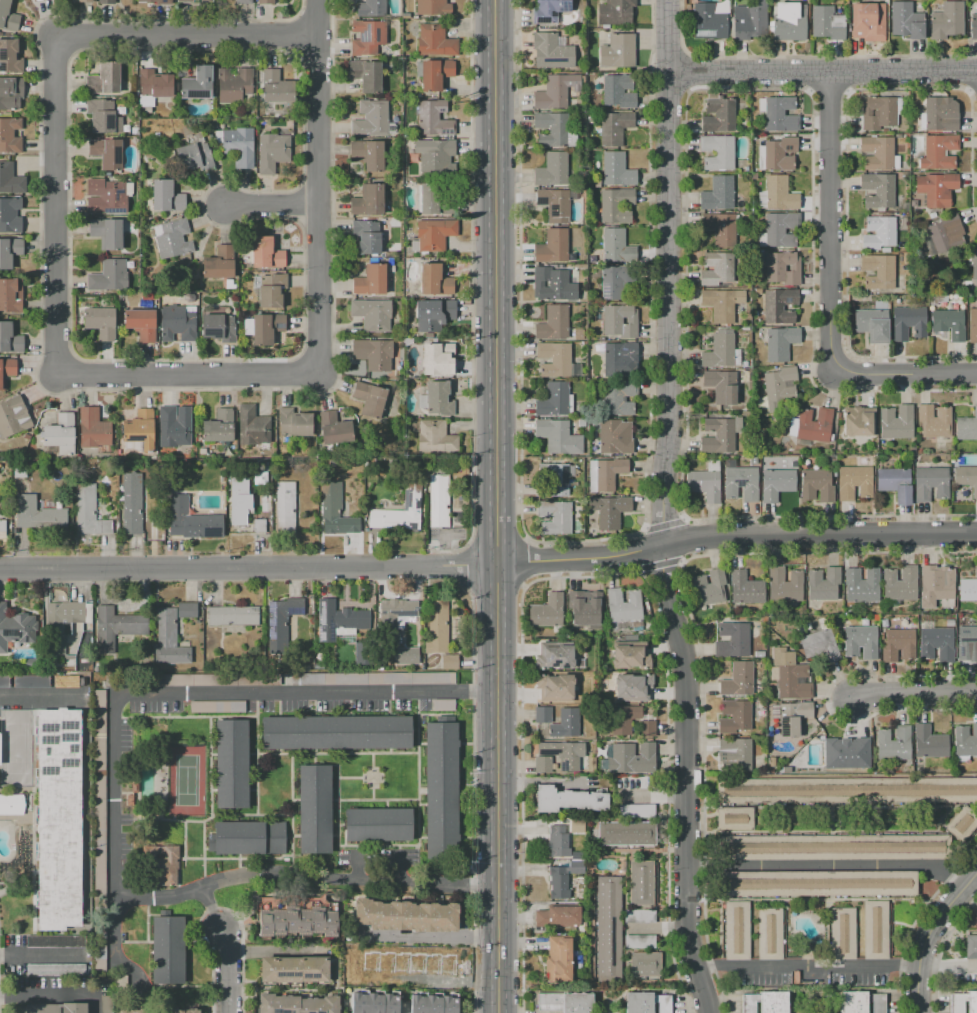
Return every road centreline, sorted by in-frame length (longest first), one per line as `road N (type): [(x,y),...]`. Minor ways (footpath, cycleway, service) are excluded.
road 1 (residential): [(667,0),(662,547),(680,662),(686,937),(709,1012)]
road 2 (secondary): [(494,0),(496,565)]
road 3 (residential): [(0,569),(496,565)]
road 4 (residential): [(496,565),(726,537),(976,533)]
road 5 (residential): [(315,0),(317,372)]
road 6 (residential): [(53,36),(55,373)]
road 7 (secondary): [(498,692),(497,1012)]
road 8 (residential): [(667,71),(976,69)]
road 9 (residential): [(828,70),(833,368)]
road 10 (residential): [(53,36),(315,32)]
road 11 (residential): [(55,373),(317,372)]
road 12 (residential): [(976,875),(925,945),(917,1012)]
road 13 (residential): [(833,368),(976,372)]
road 14 (residential): [(201,888),(227,952),(228,1012)]
road 15 (secondary): [(496,565),(498,692)]
road 16 (residential): [(856,697),(976,695)]

